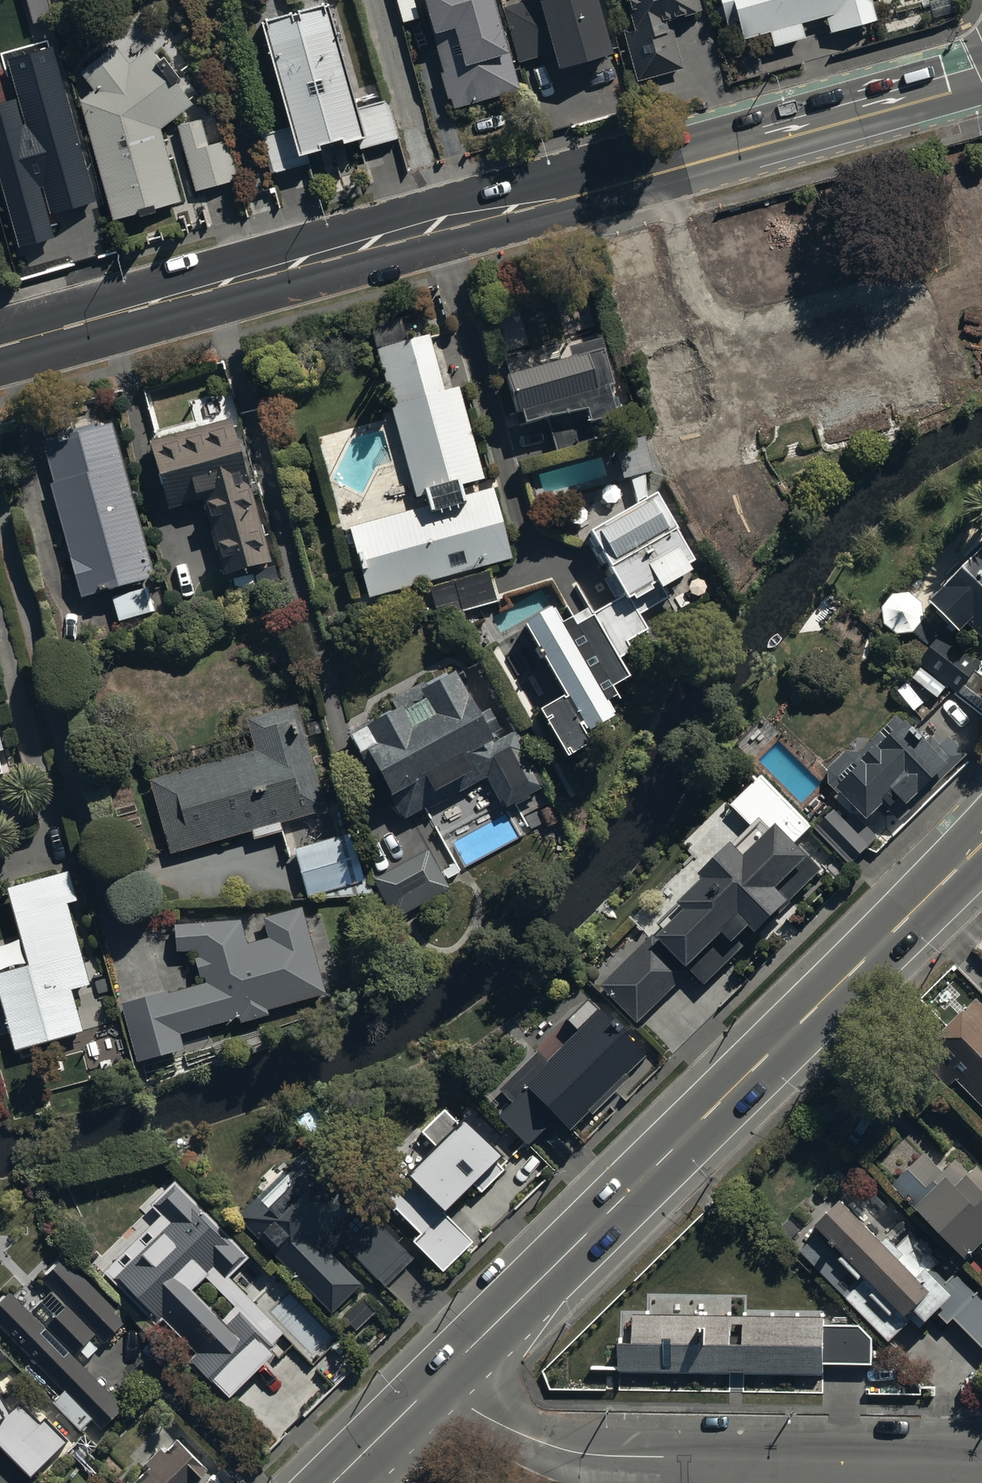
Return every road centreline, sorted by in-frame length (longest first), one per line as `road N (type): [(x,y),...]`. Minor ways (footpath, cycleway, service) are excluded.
road 1 (tertiary): [(0,352),(981,80)]
road 2 (secondary): [(981,844),(437,1382)]
road 3 (residential): [(437,1382),(494,1424),(576,1451),(981,1461)]
road 4 (secondary): [(437,1382),(335,1482)]

